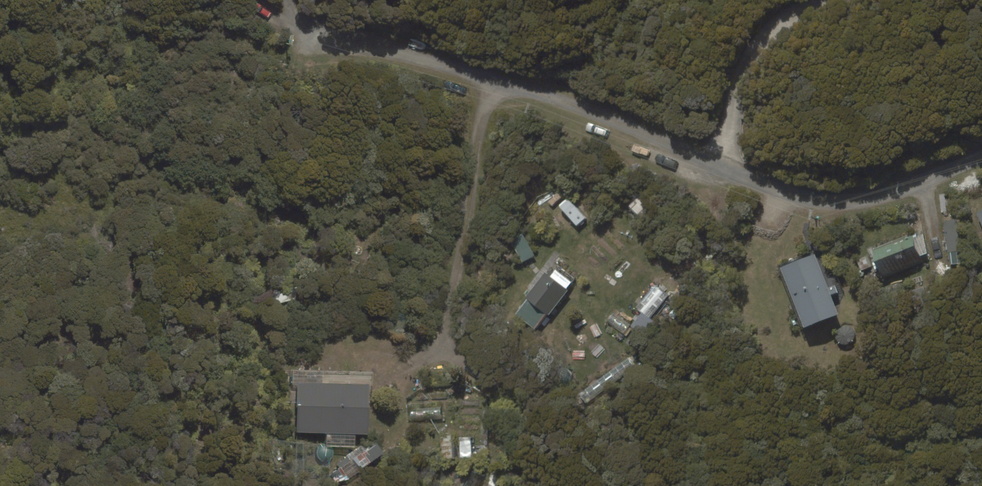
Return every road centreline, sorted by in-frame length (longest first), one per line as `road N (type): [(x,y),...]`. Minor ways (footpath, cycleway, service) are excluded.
road 1 (residential): [(294,29),(539,94),(807,198),(876,197),(981,157)]

